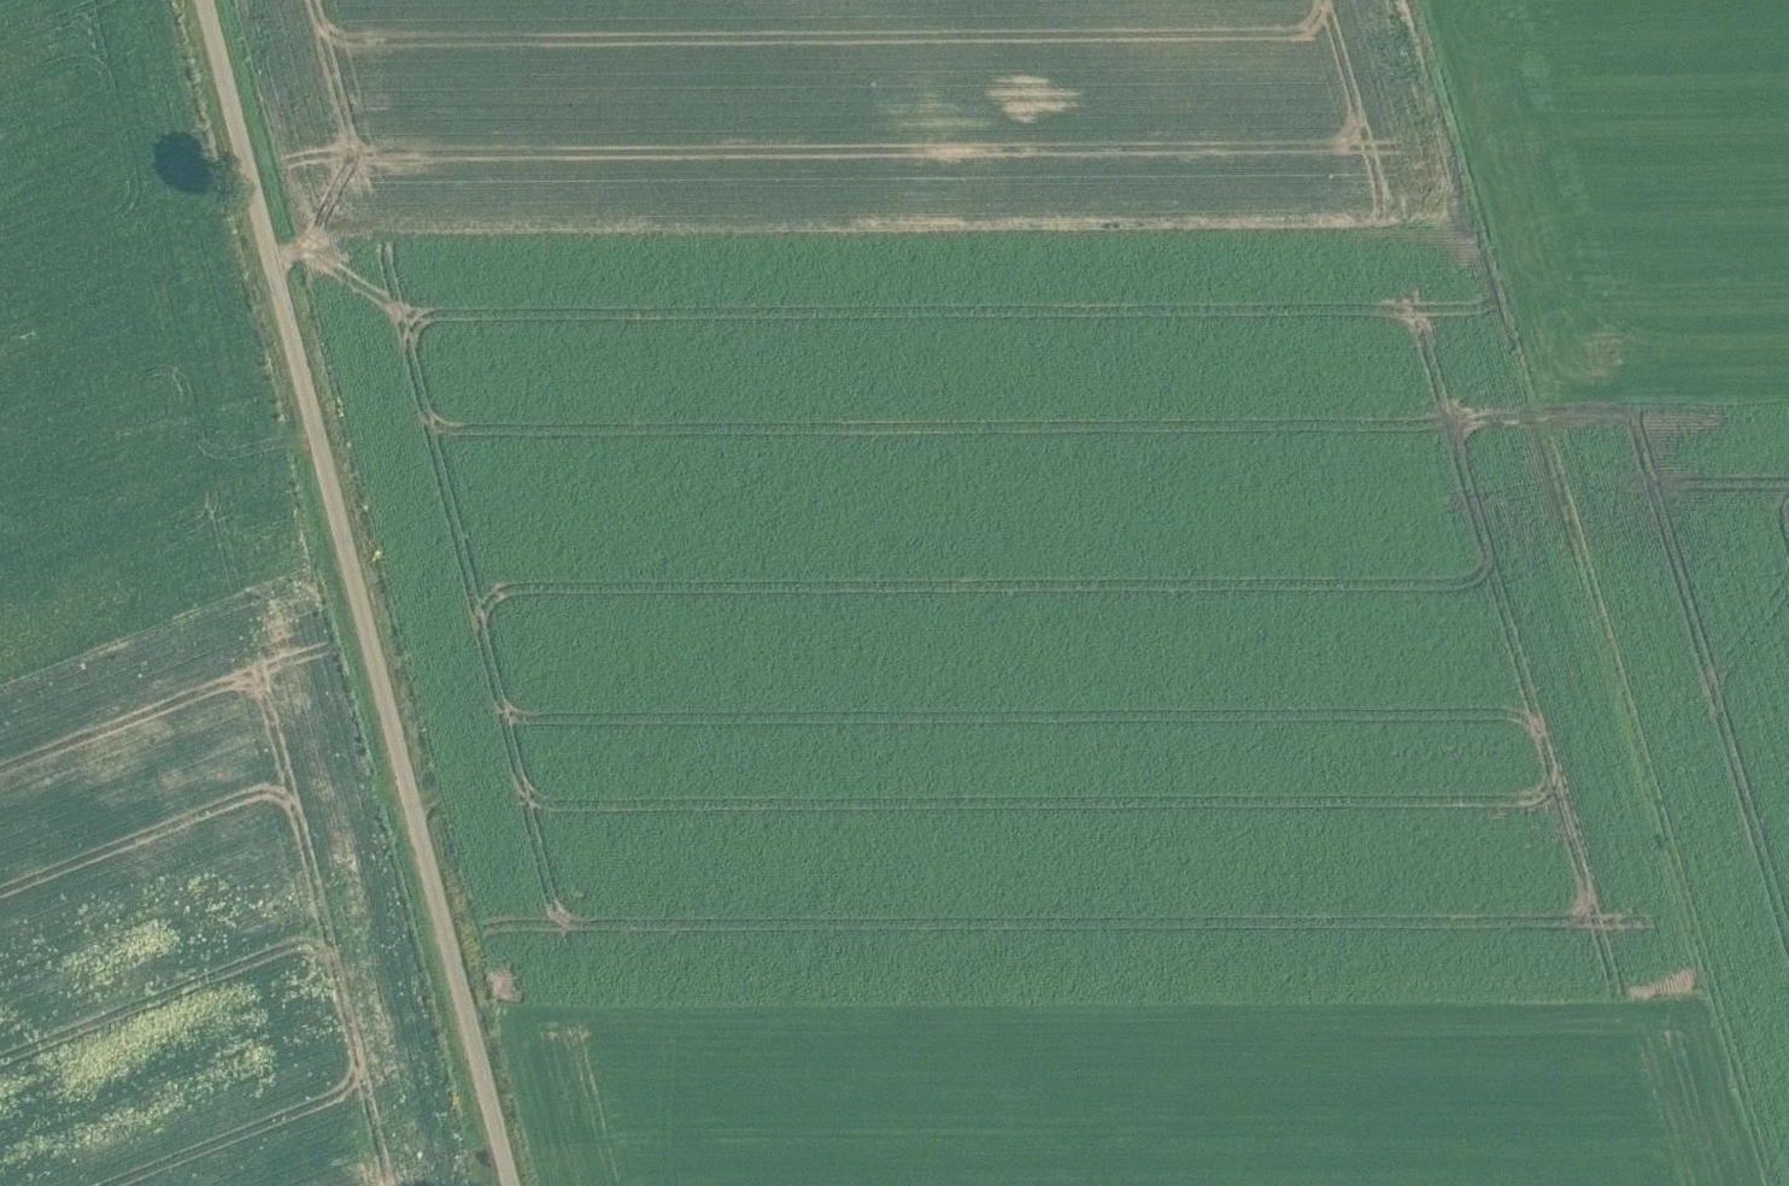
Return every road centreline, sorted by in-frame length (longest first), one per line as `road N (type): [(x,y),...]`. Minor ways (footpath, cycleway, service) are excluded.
road 1 (unclassified): [(512,1185),(204,0)]

